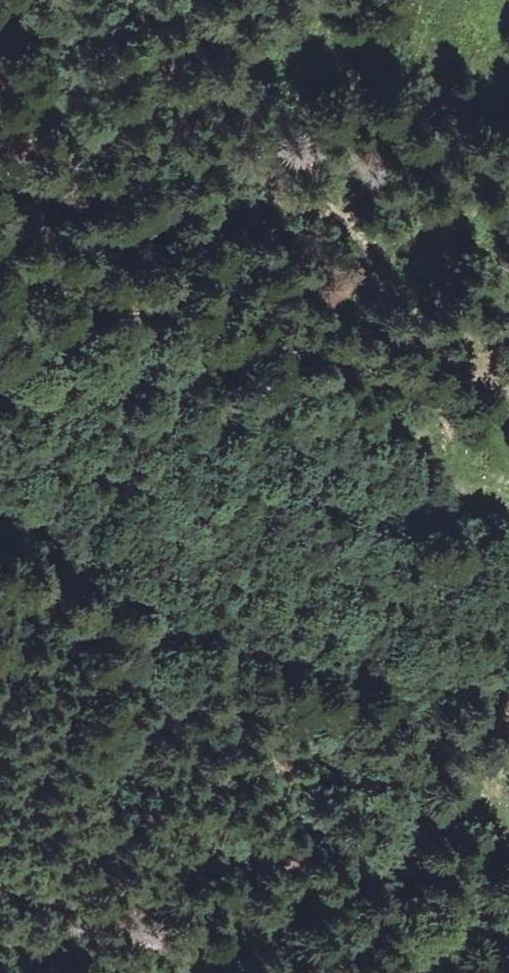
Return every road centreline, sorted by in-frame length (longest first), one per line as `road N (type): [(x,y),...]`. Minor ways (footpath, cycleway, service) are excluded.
road 1 (track): [(508,820),(486,765),(445,809),(198,972)]

